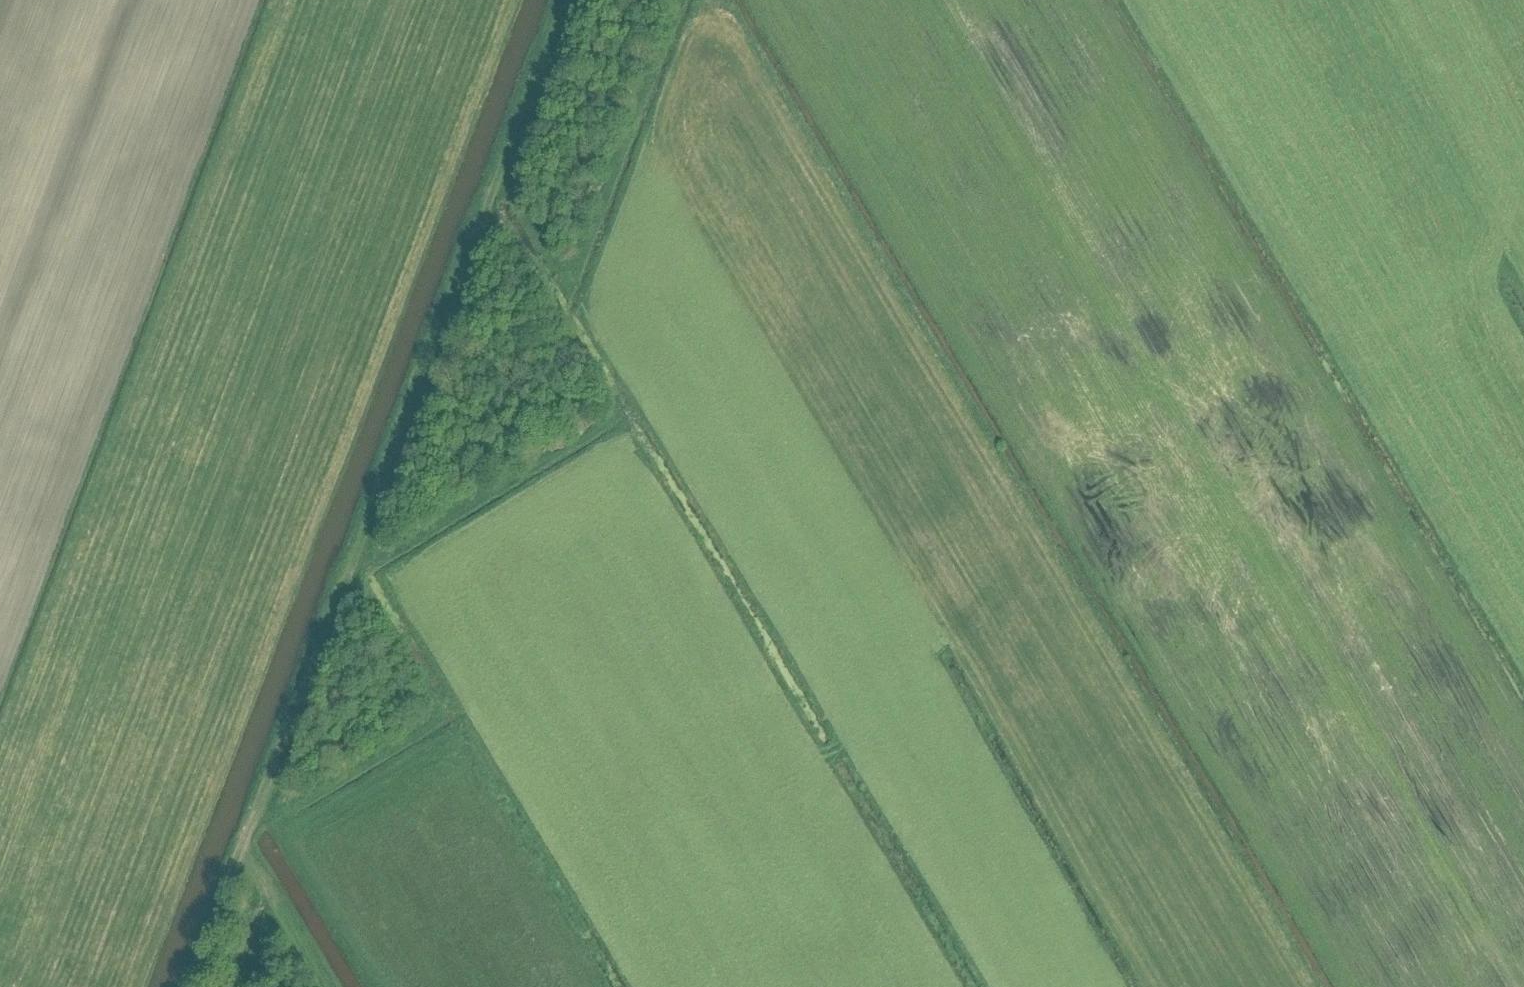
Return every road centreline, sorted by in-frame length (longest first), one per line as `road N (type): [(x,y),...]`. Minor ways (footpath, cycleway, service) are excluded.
road 1 (track): [(245,846),(328,986)]
road 2 (track): [(196,986),(245,846)]

